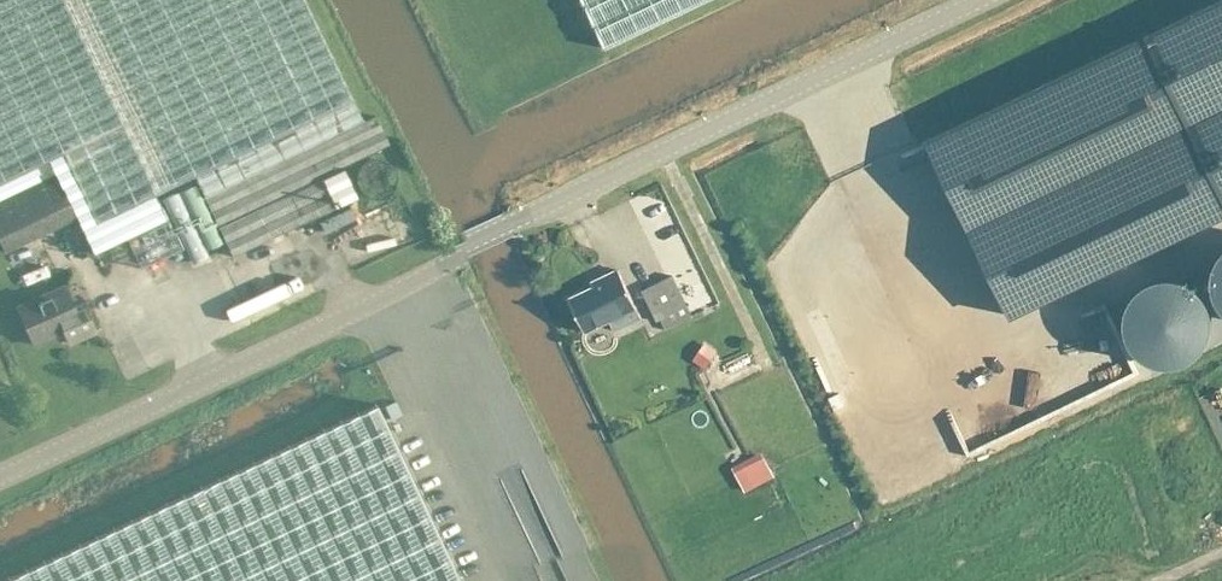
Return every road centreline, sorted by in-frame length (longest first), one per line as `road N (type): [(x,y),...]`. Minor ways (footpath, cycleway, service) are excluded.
road 1 (unclassified): [(0,462),(979,0)]

